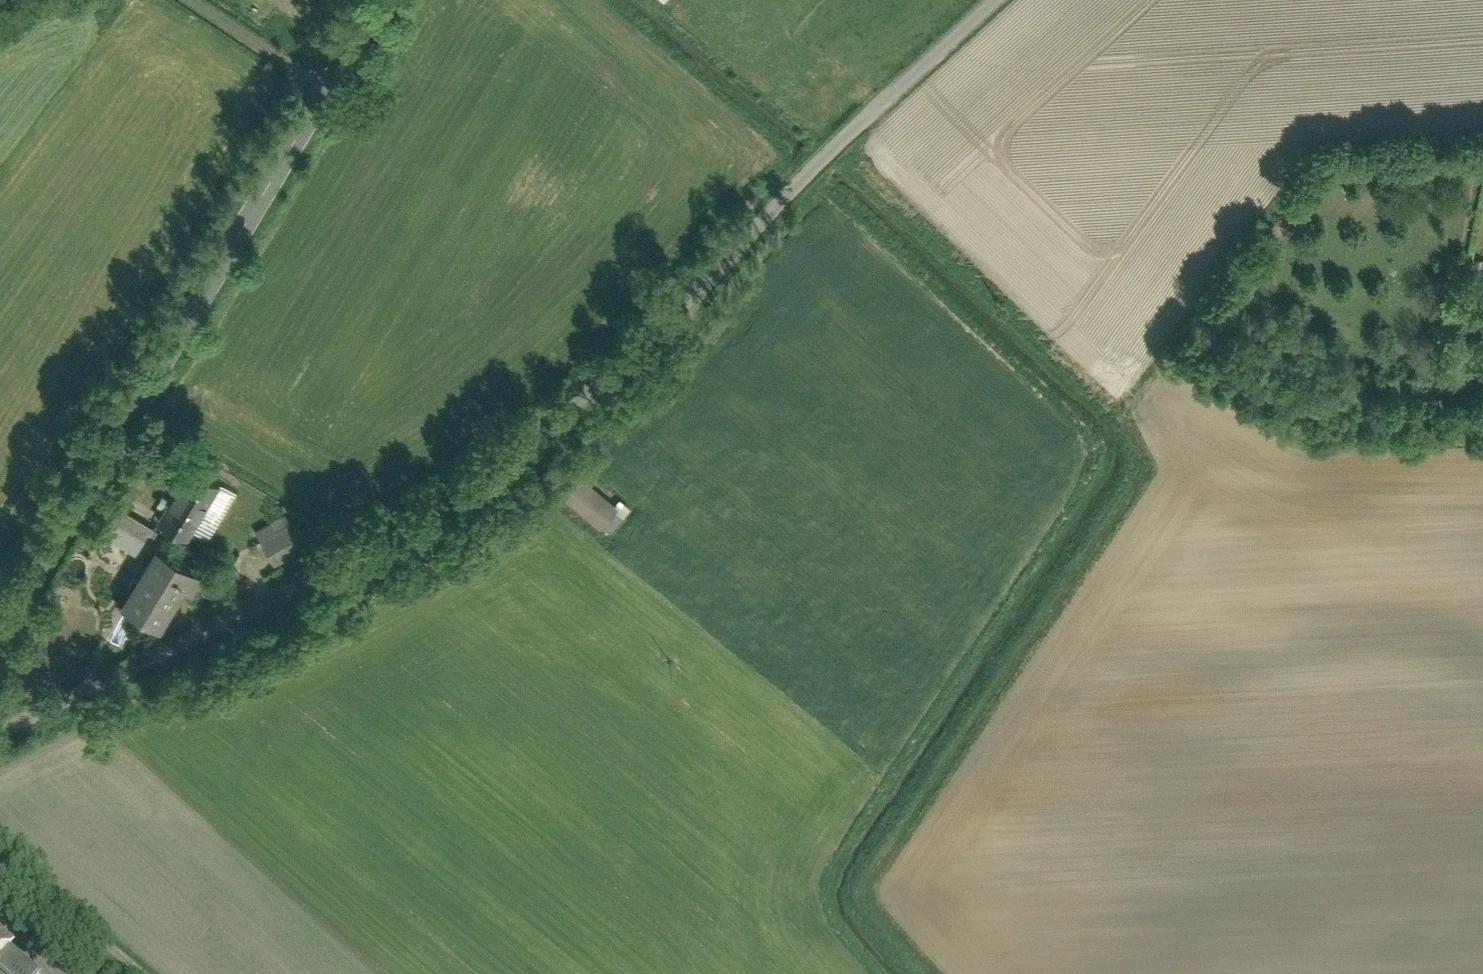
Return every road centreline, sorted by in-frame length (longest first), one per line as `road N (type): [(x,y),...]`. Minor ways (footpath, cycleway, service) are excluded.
road 1 (unclassified): [(0,727),(69,702),(404,533),(481,483),(555,427),(999,0)]
road 2 (tertiary): [(0,645),(386,0)]
road 3 (residential): [(0,857),(146,973)]

